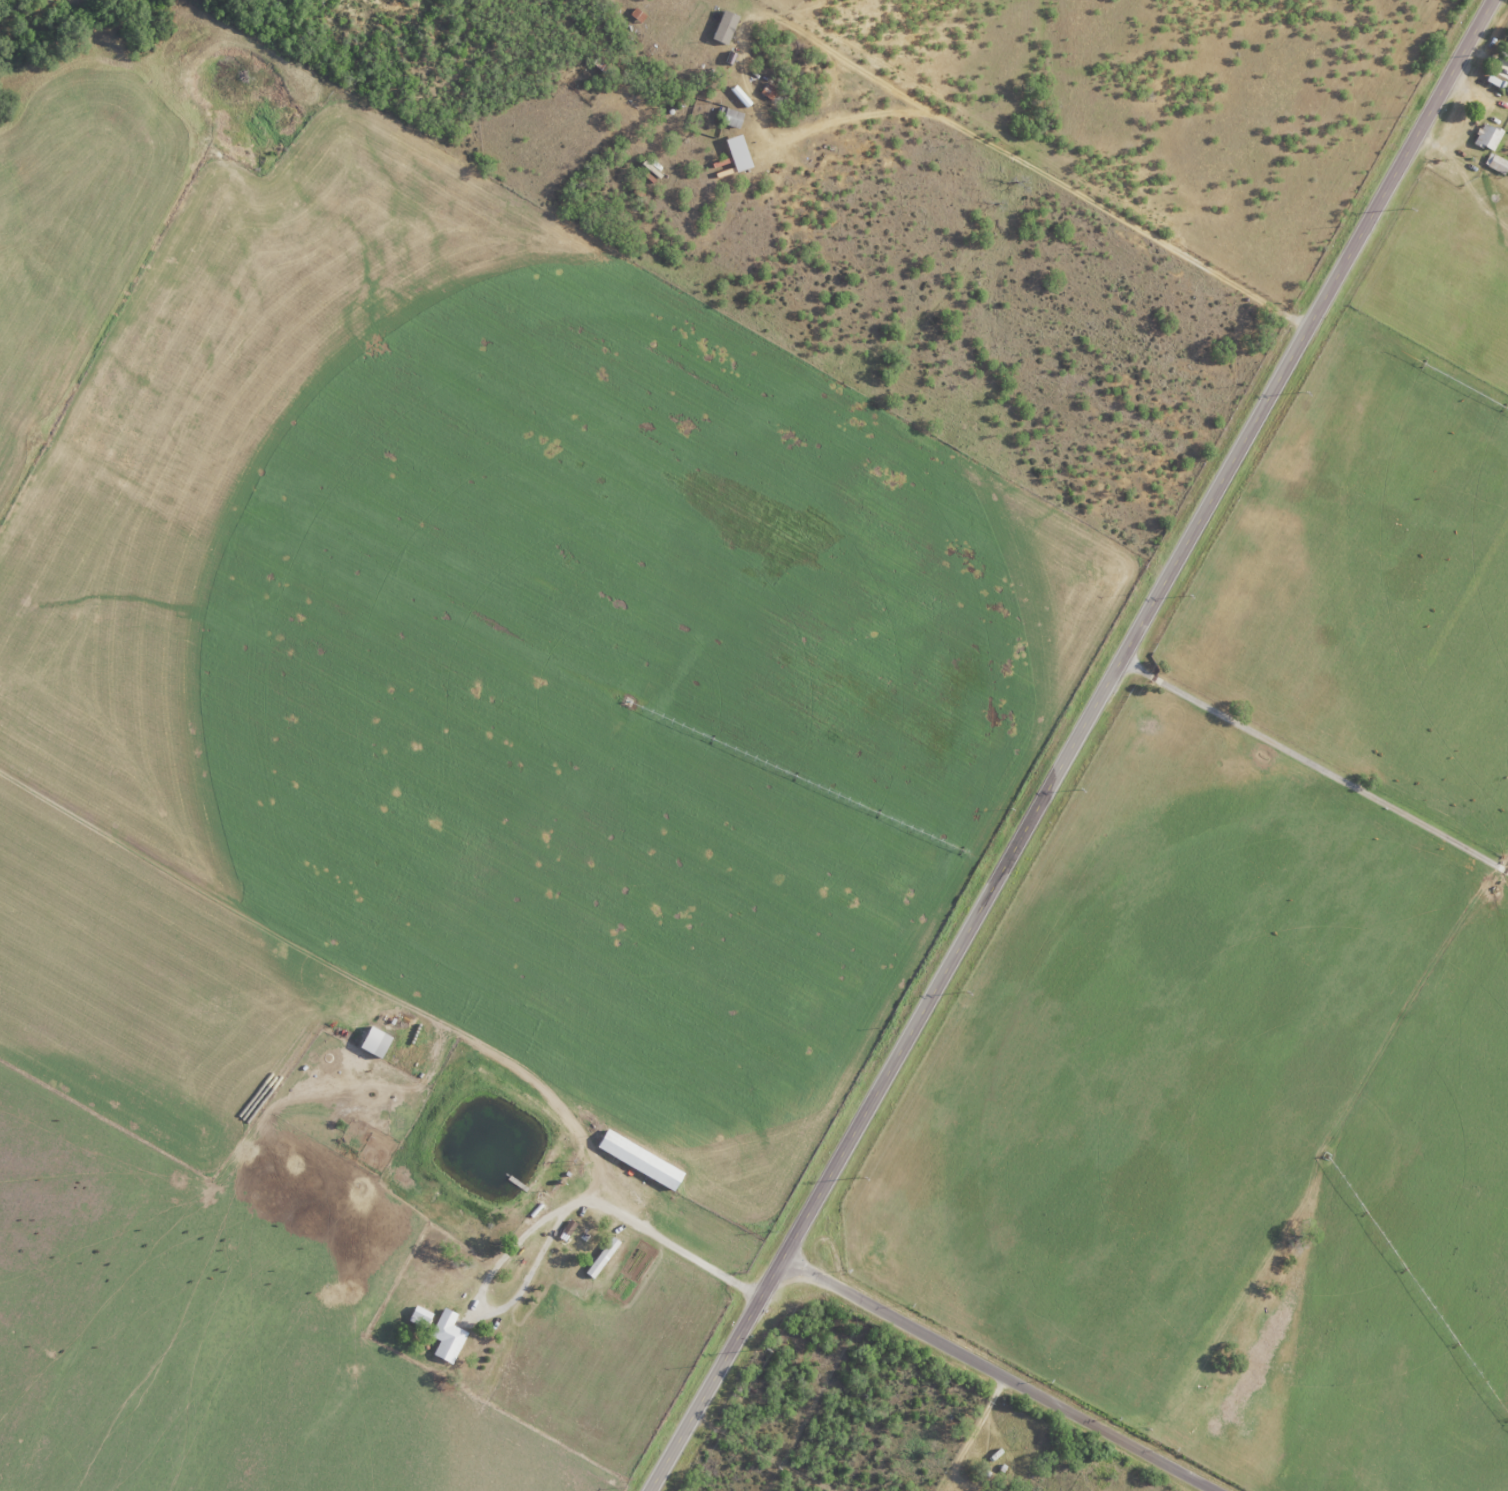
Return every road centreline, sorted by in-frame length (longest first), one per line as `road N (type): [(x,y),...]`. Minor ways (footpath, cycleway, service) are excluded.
road 1 (tertiary): [(648,1490),(1493,0)]
road 2 (residential): [(1209,1490),(781,1259)]

